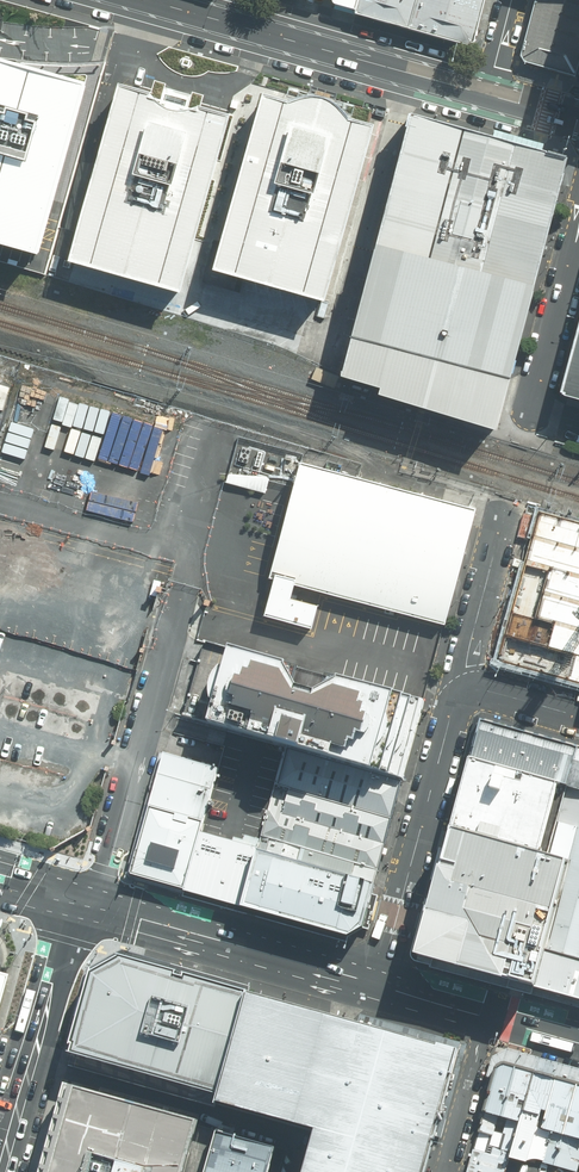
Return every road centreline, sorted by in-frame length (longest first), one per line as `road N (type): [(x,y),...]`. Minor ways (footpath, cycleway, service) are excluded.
road 1 (secondary): [(488,94),(150,0)]
road 2 (residential): [(182,597),(108,873),(86,902)]
road 3 (residential): [(377,984),(454,708),(467,693)]
road 4 (secondary): [(86,902),(377,984)]
road 5 (primary): [(0,1164),(64,935),(86,902)]
road 6 (residential): [(528,427),(576,247)]
road 7 (residential): [(467,693),(468,652),(504,515)]
road 8 (residential): [(446,1171),(489,1016)]

